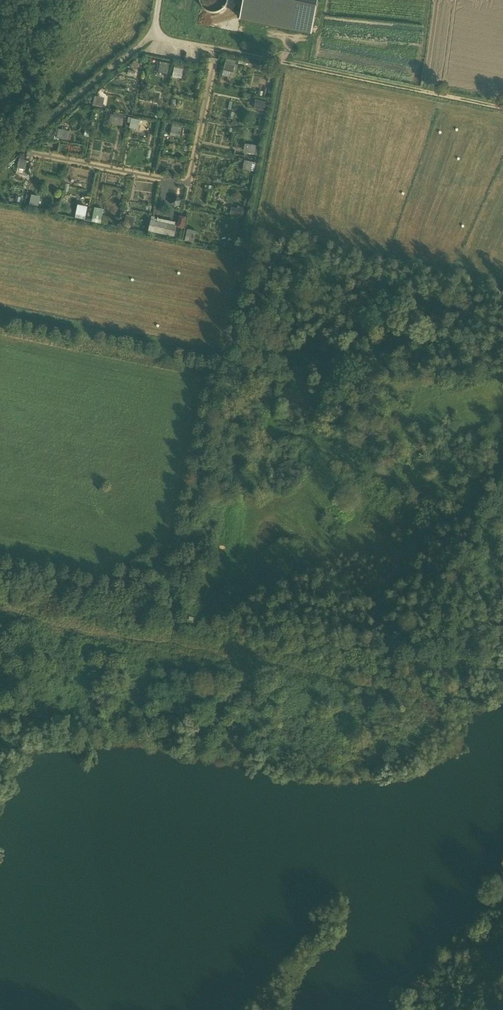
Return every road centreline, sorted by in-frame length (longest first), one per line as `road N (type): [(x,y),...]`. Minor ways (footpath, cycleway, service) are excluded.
road 1 (track): [(155,34),(502,110)]
road 2 (track): [(159,0),(155,34),(18,147)]

